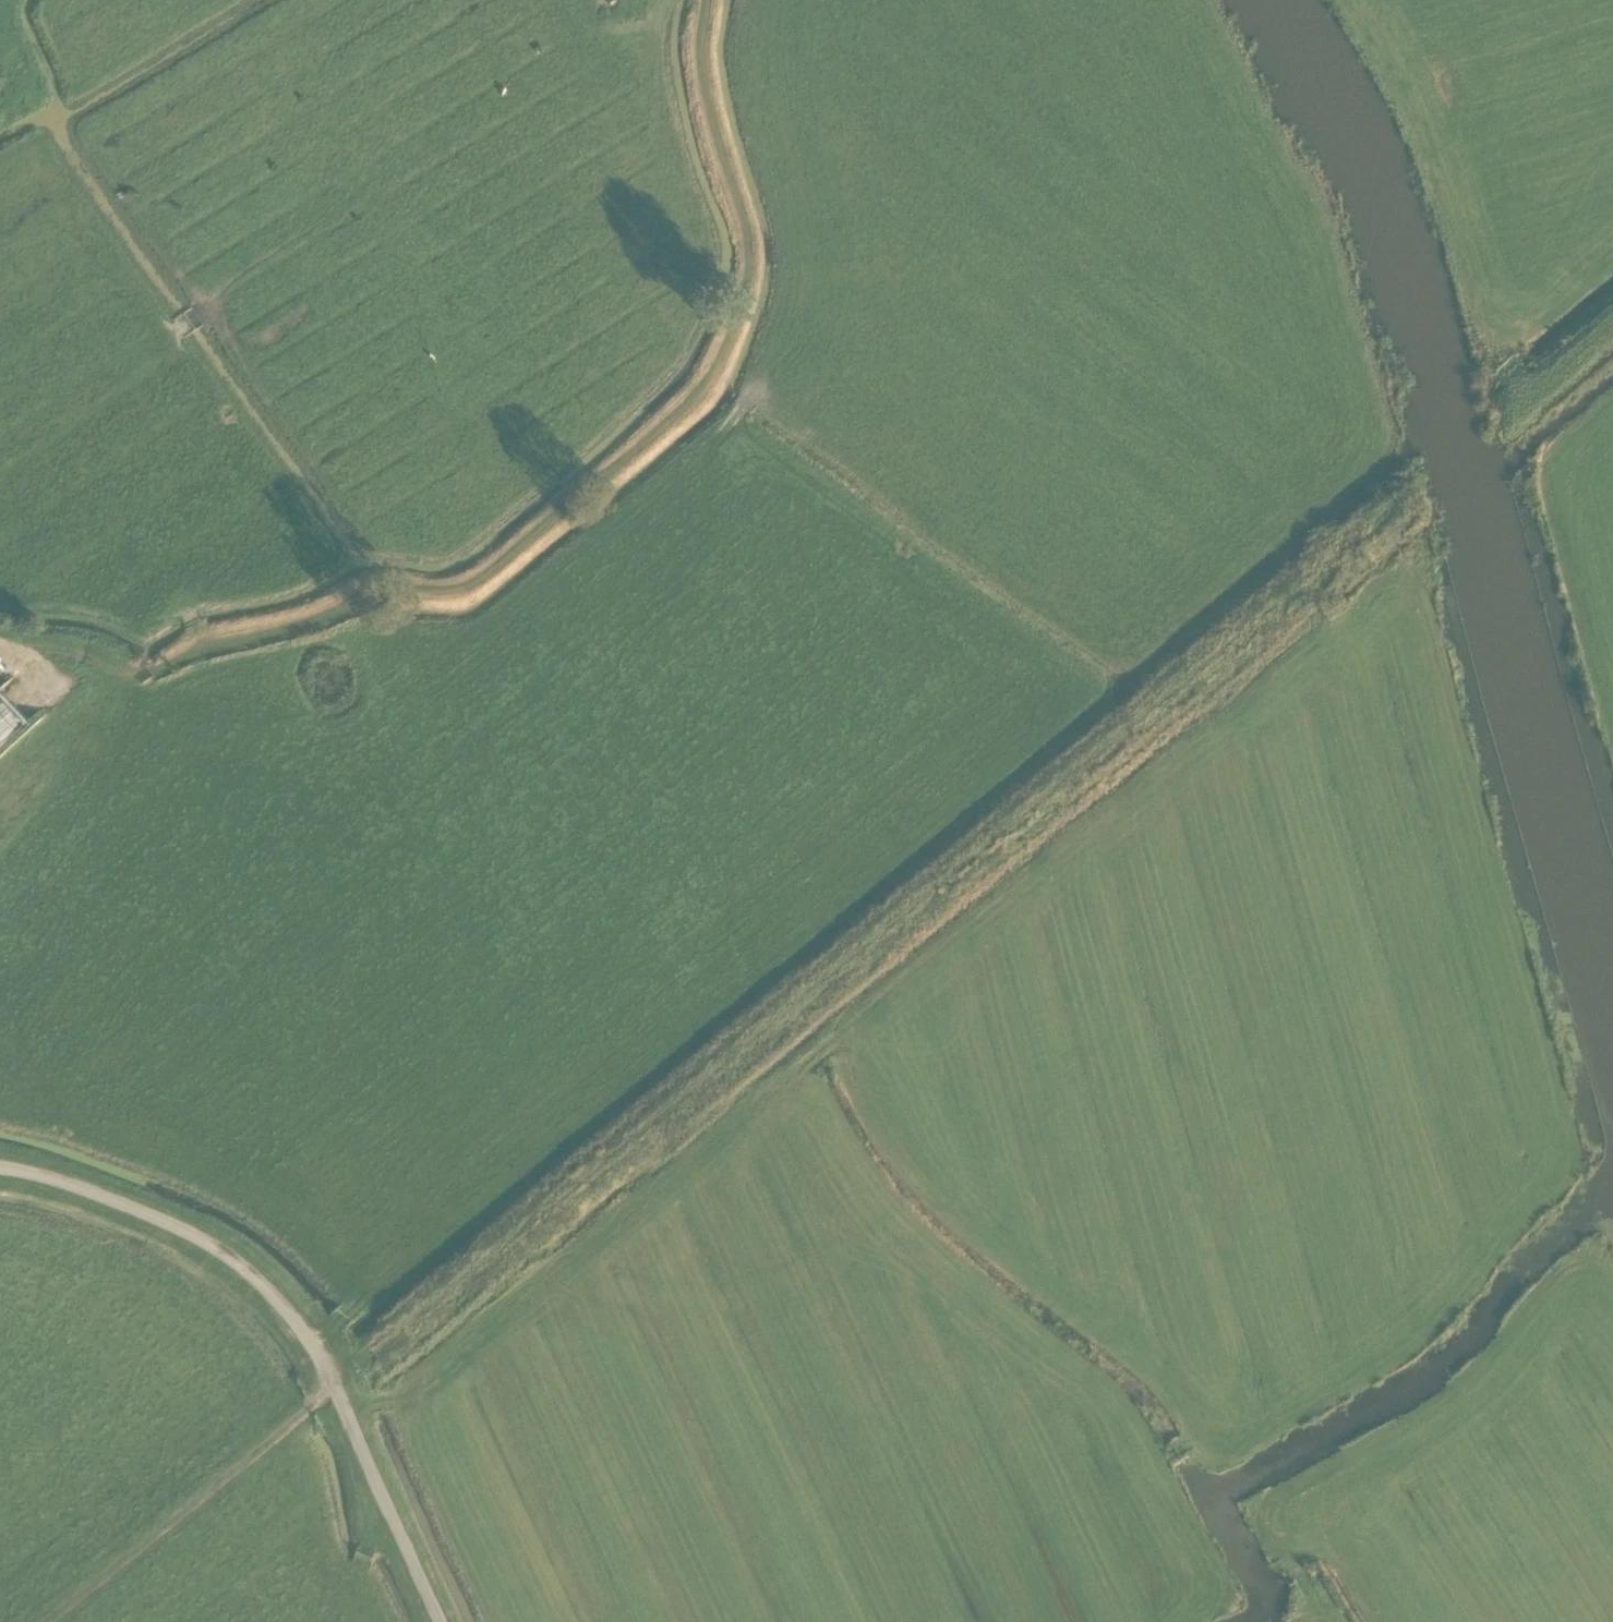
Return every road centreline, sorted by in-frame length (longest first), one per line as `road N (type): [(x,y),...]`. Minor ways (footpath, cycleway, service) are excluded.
road 1 (track): [(707,0),(704,75),(744,214),(749,272),(724,349),(687,403),(466,588),(386,590),(132,674),(57,679)]
road 2 (unclassified): [(440,1621),(319,1362),(246,1268),(153,1216),(0,1169)]

